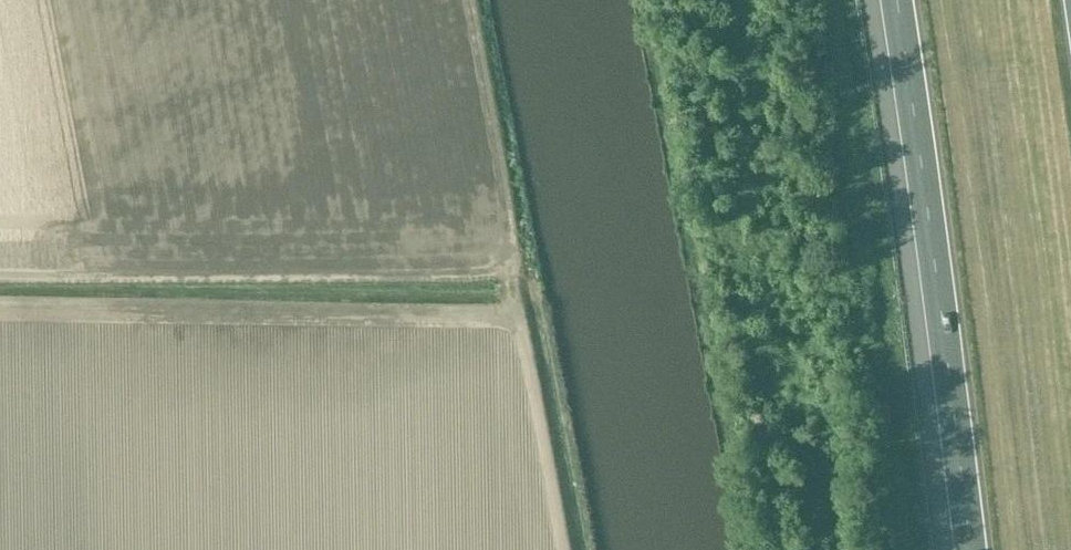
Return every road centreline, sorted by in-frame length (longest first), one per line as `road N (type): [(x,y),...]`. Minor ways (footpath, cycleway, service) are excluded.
road 1 (motorway): [(896,0),(970,549)]

